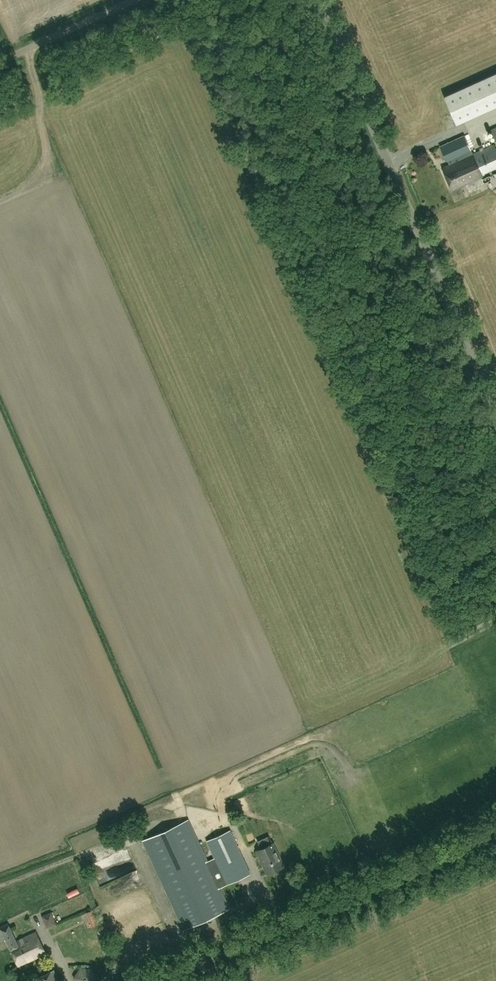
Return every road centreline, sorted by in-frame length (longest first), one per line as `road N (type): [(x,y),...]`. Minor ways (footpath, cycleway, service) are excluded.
road 1 (unclassified): [(495,412),(315,0)]
road 2 (unclassified): [(495,832),(148,980)]
road 3 (unclassified): [(0,62),(132,0)]

